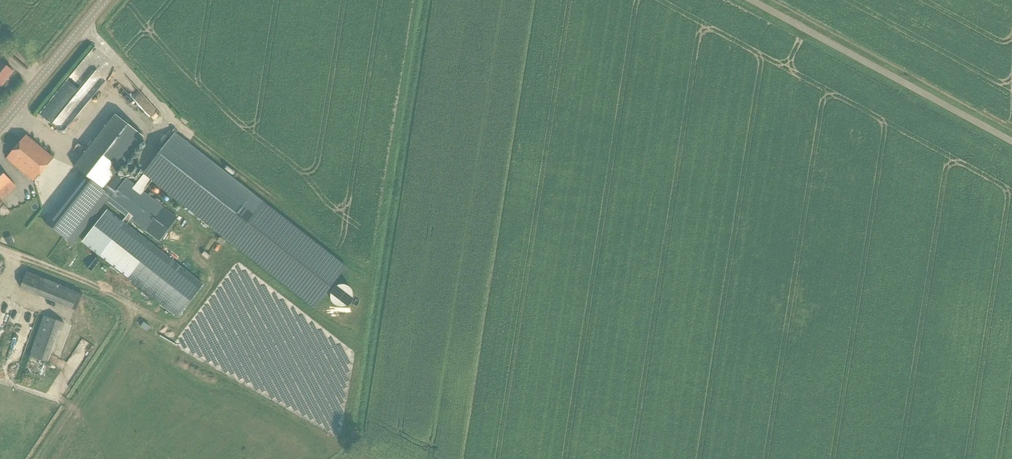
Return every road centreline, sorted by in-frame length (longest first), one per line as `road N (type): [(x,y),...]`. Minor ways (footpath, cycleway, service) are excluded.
road 1 (unclassified): [(1011,142),(751,0)]
road 2 (track): [(38,458),(123,331),(129,307),(22,257)]
road 3 (tertiary): [(0,126),(105,0)]

